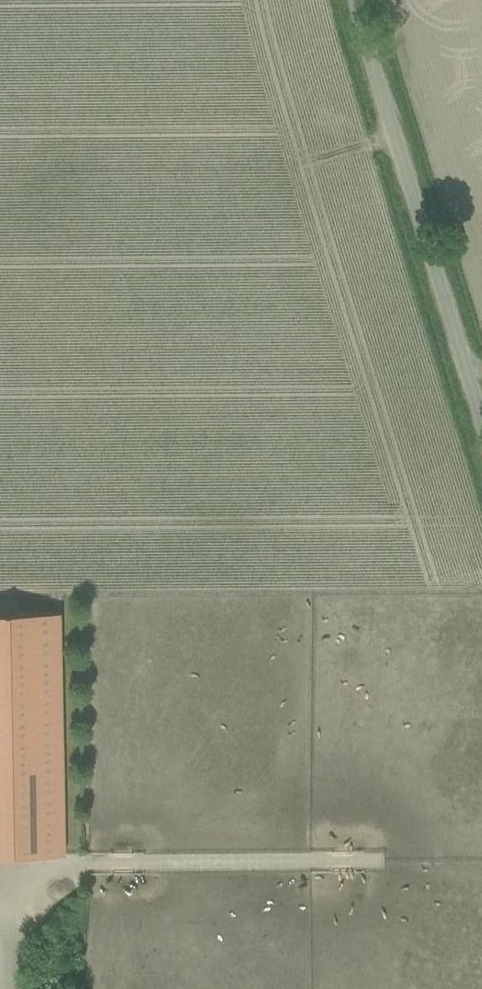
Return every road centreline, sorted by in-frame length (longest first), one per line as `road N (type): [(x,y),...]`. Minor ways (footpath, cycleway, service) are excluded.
road 1 (unclassified): [(481,422),(356,0)]

